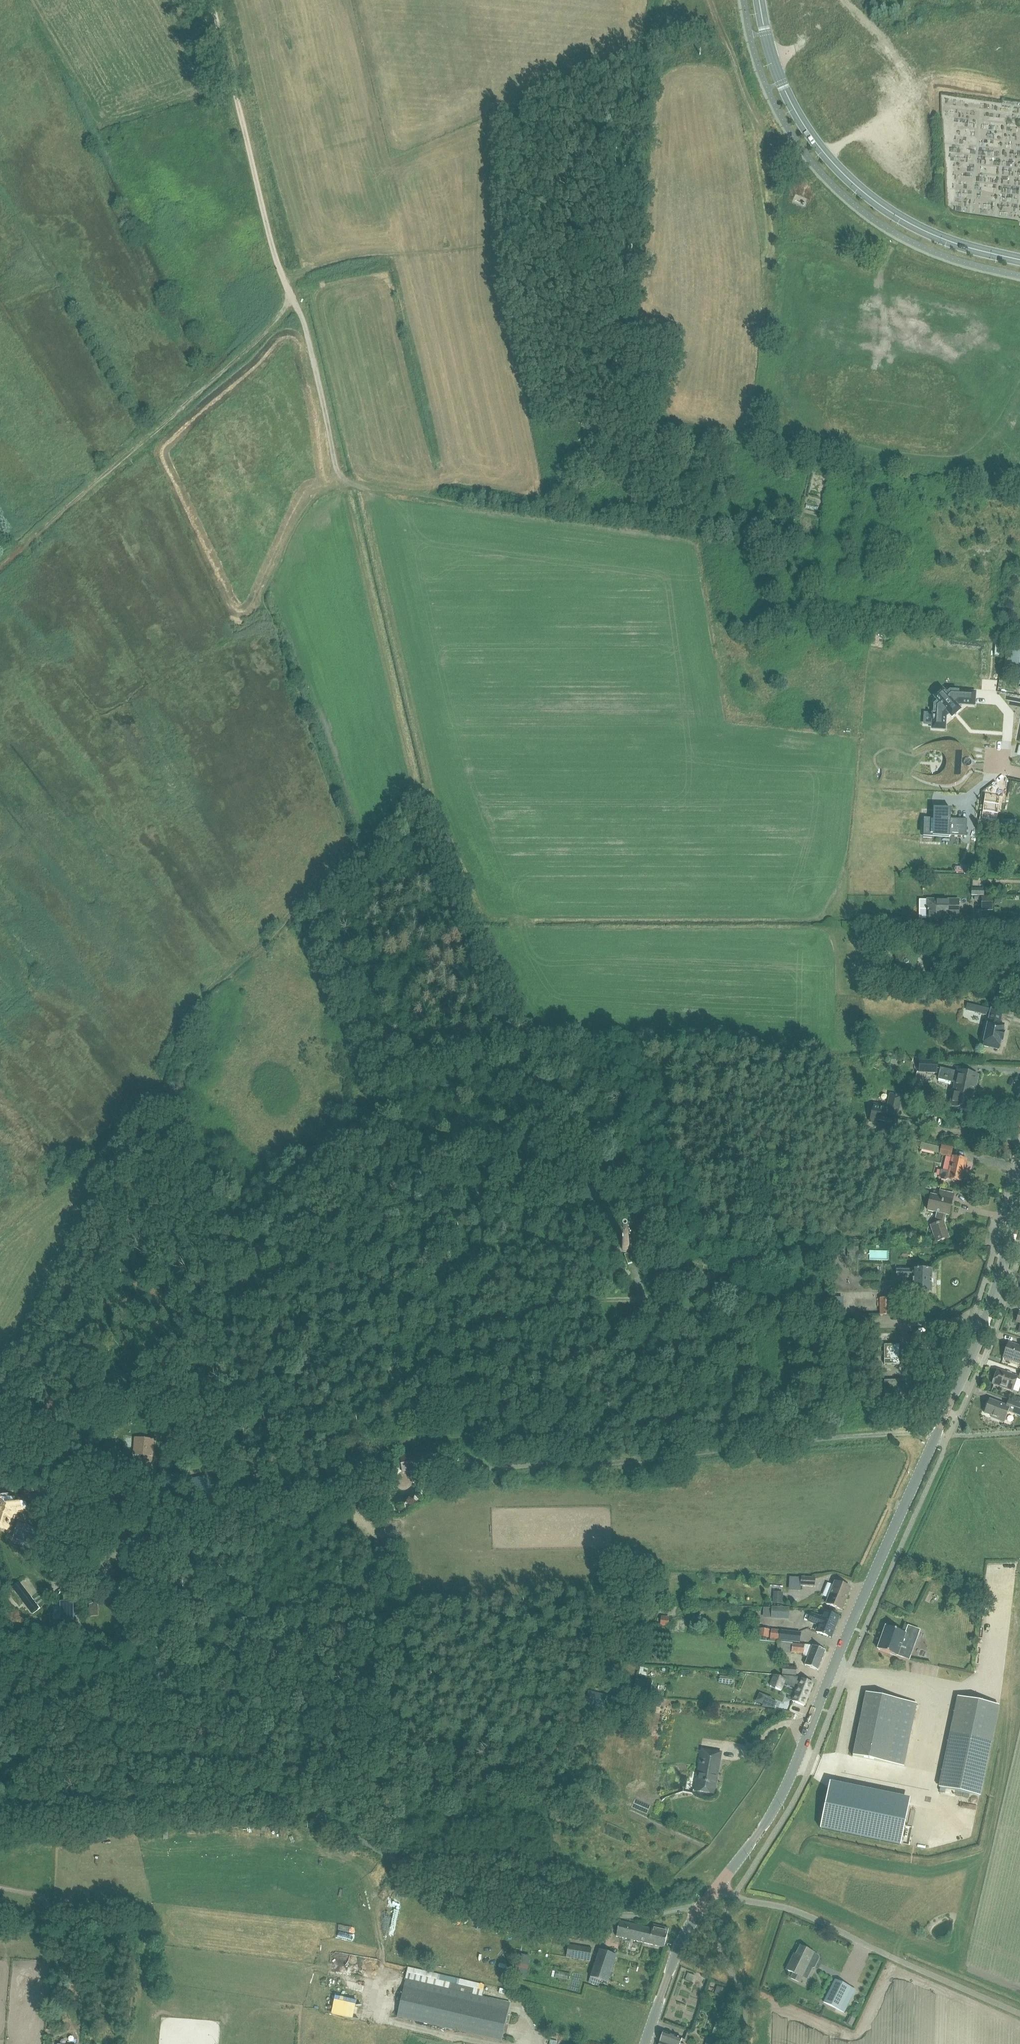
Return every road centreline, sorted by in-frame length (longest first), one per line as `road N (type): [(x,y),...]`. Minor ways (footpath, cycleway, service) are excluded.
road 1 (tertiary): [(717,1887),(786,1786),(970,1359),(1019,1196)]
road 2 (track): [(702,1904),(630,1916),(516,1912),(325,1822),(258,1802),(0,1823)]
road 3 (track): [(382,490),(405,513),(462,773),(525,910)]
road 4 (track): [(0,570),(255,344),(291,292)]
road 5 (secondary): [(1019,261),(932,234),(844,175),(782,85),(759,0)]
road 6 (track): [(628,92),(617,373),(593,429)]
road 7 (unclassified): [(717,1887),(799,1912),(1019,2016)]
road 8 (track): [(208,0),(291,292)]
road 9 (track): [(57,1586),(86,1582),(110,1558),(118,1524),(45,1462),(30,1455),(0,1462)]
road 10 (track): [(291,292),(300,273),(382,255),(507,244)]
road 11 (track): [(507,244),(522,231),(528,141),(628,92)]
road 12 (track): [(548,513),(349,482)]
road 13 (track): [(291,292),(304,318),(337,469),(349,482)]
road 14 (tertiary): [(644,2043),(678,1948),(717,1887)]

